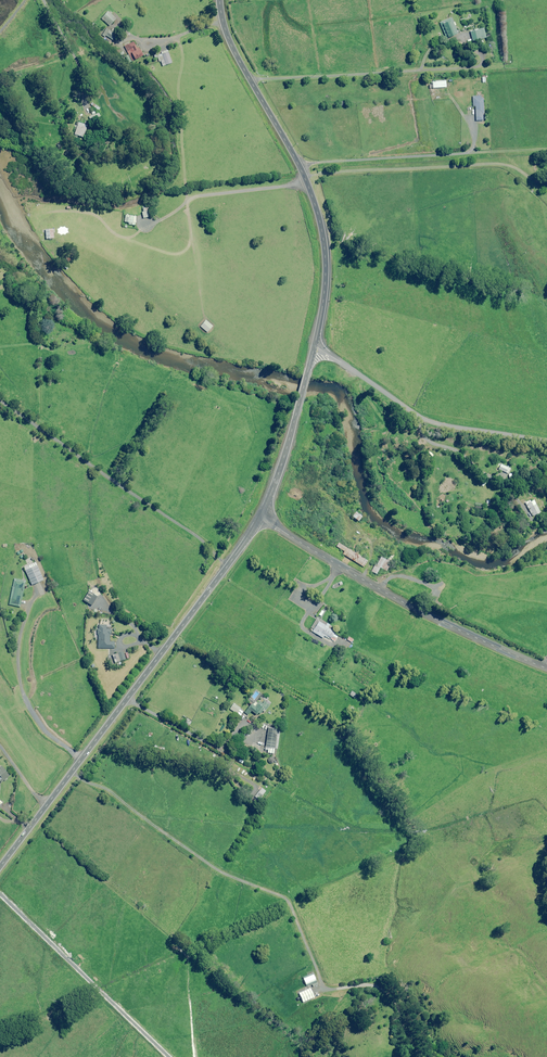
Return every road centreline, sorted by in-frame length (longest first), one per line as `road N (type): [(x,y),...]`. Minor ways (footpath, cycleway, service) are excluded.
road 1 (primary): [(261,516),(0,867)]
road 2 (primary): [(220,0),(232,45),(318,214),(325,285),(314,347)]
road 3 (tertiary): [(261,516),(412,607),(546,668)]
road 4 (residential): [(314,347),(426,421),(546,440)]
road 5 (primary): [(314,347),(261,516)]

